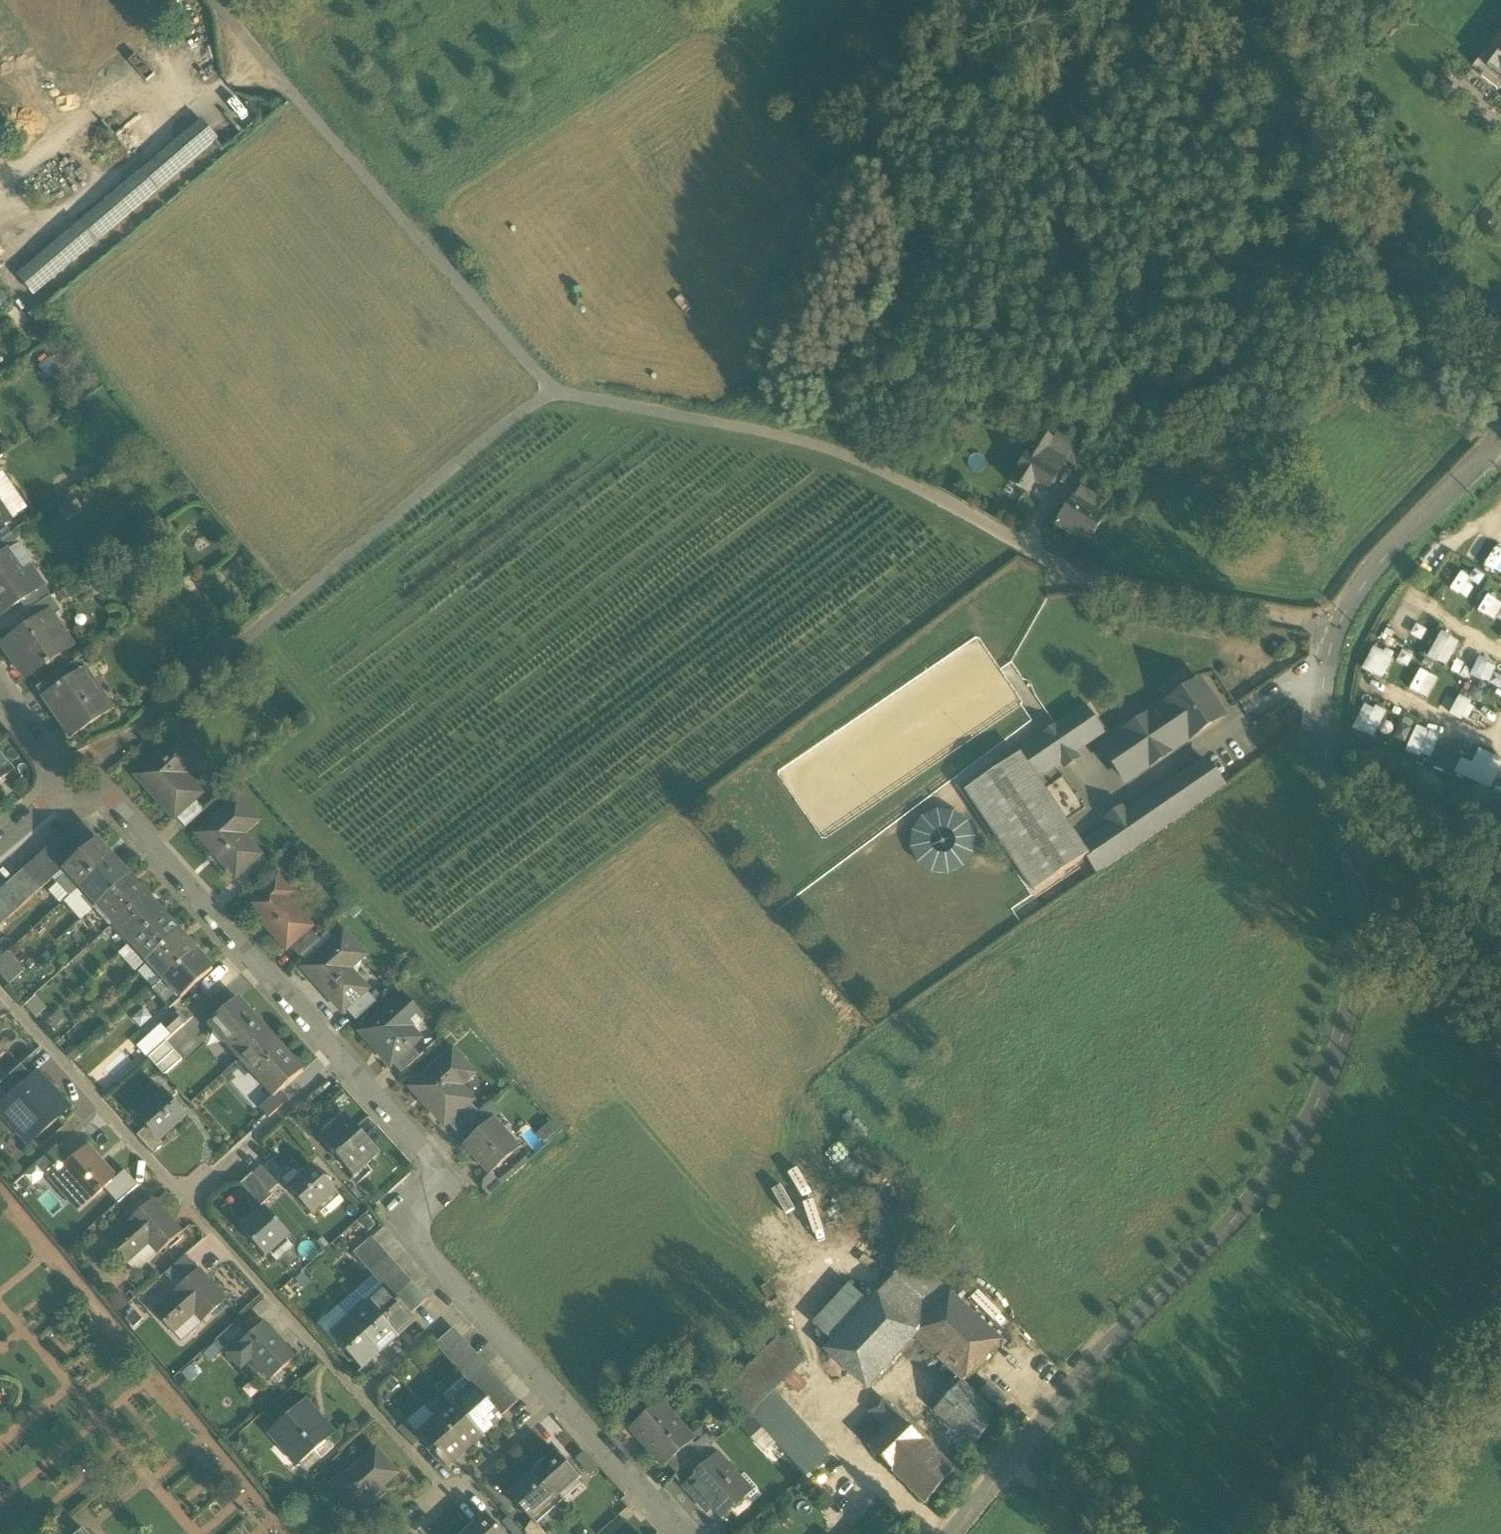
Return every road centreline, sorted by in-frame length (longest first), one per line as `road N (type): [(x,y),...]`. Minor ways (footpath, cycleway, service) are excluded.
road 1 (tertiary): [(954,1533),(1084,1371),(1245,1207),(1297,1132),(1341,1035),(1362,913),(1323,744),(1338,625)]
road 2 (unclassified): [(552,389),(822,443),(1092,583),(1338,625)]
road 3 (unclassified): [(214,0),(552,389)]
road 4 (unclassified): [(552,389),(197,682)]
road 5 (residential): [(81,777),(342,1059)]
road 6 (residential): [(342,1059),(465,1192),(416,1236),(472,1294)]
road 7 (residential): [(0,991),(186,1200)]
road 8 (residential): [(186,1200),(361,1396)]
road 9 (tertiary): [(1338,625),(1386,558),(1500,441)]
road 10 (residential): [(186,1200),(342,1059)]
road 11 (residential): [(562,1395),(684,1533)]
road 12 (residential): [(562,1395),(450,1496)]
road 13 (residential): [(472,1294),(361,1396)]
road 14 (residential): [(81,777),(197,682)]
road 15 (residential): [(472,1294),(562,1395)]
road 16 (residential): [(361,1396),(450,1496)]
road 17 (residential): [(0,683),(81,777)]

